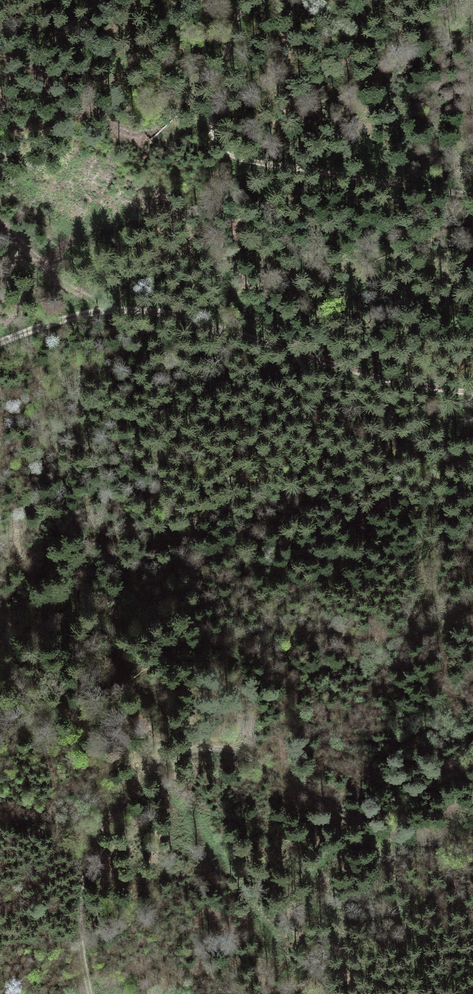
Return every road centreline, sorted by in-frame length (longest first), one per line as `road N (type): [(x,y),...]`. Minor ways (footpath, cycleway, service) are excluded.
road 1 (track): [(472,392),(405,383),(141,311),(84,314),(0,342)]
road 2 (track): [(89,993),(80,930),(87,867),(110,812),(154,763),(190,749),(231,751),(334,805)]
road 3 (track): [(472,196),(241,160),(220,149),(209,108),(243,0)]
road 4 (track): [(472,834),(407,840),(334,805)]

